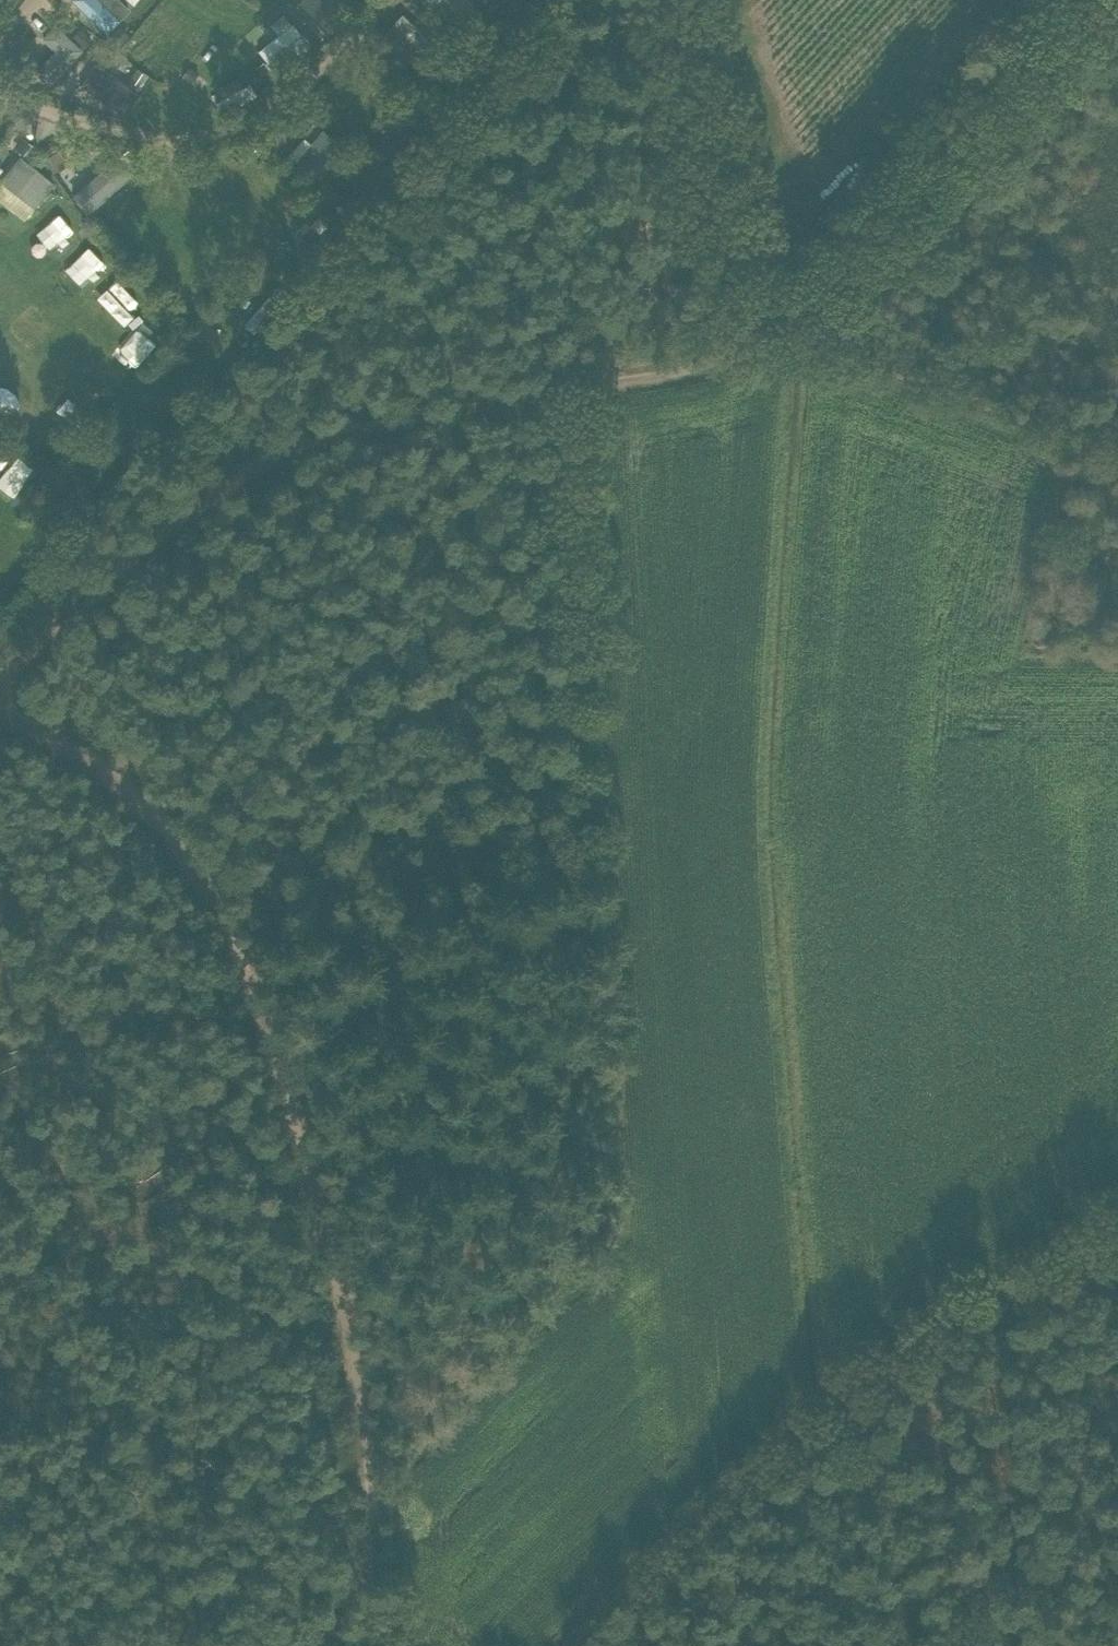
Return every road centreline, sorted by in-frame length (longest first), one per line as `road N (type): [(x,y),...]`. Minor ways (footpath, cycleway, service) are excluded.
road 1 (track): [(1080,0),(753,341),(546,398)]
road 2 (track): [(141,808),(200,879),(294,1087),(337,1224),(363,1419)]
road 3 (track): [(546,398),(337,440),(259,466),(0,674)]
road 4 (track): [(814,1645),(805,1383),(1117,1193)]
road 5 (track): [(363,1419),(373,1625),(386,1645)]
road 6 (track): [(0,716),(141,808)]

